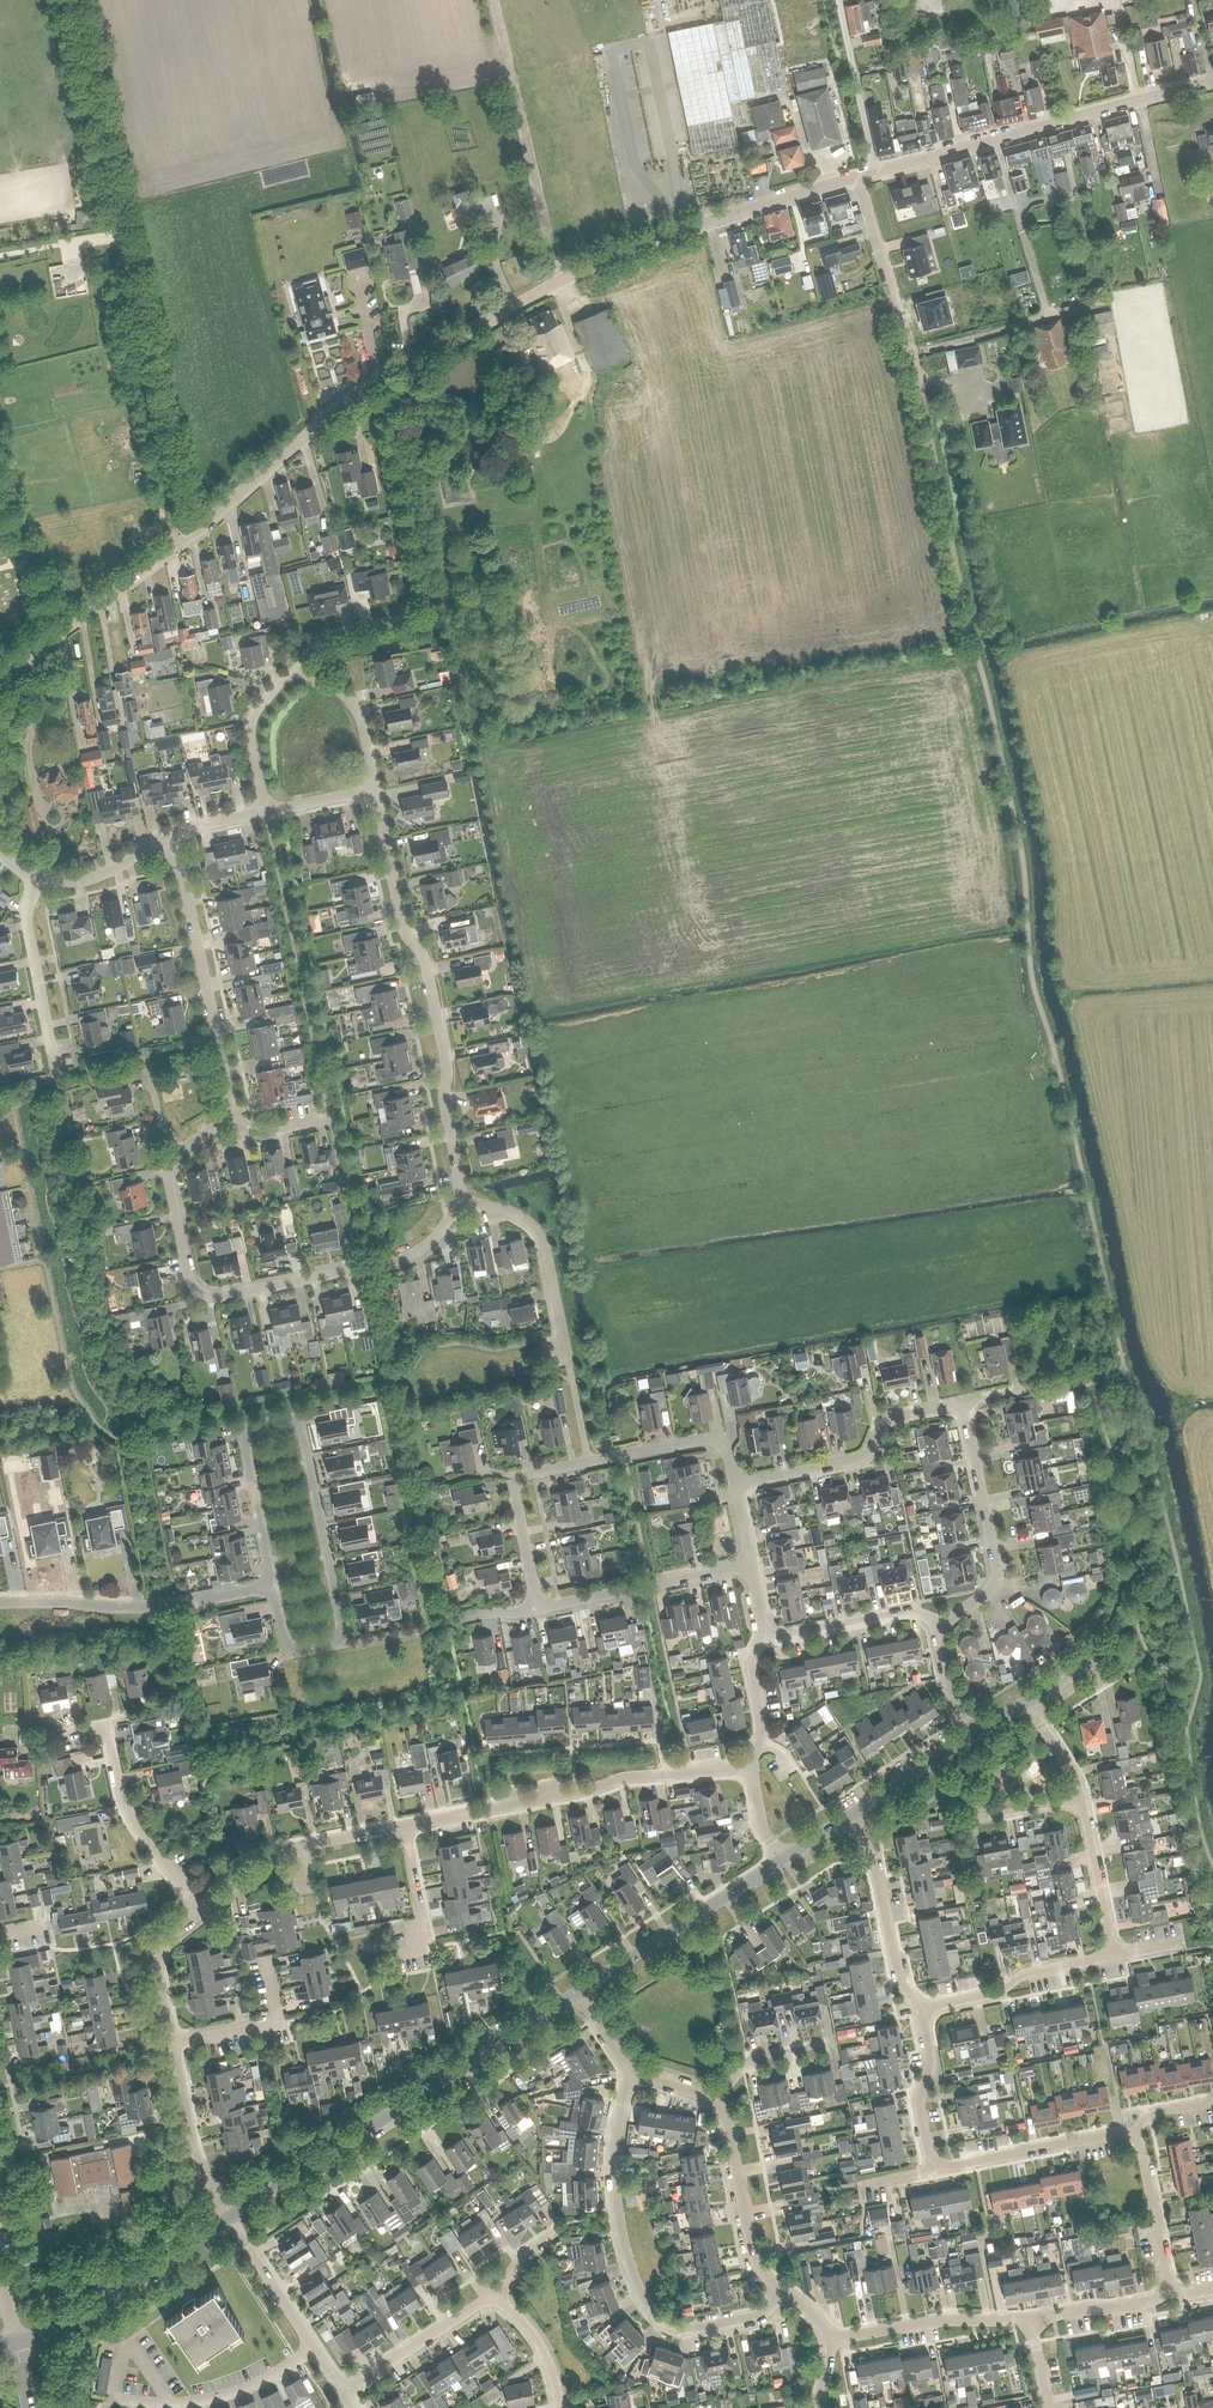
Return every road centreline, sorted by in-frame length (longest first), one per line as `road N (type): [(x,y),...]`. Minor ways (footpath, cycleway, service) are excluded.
road 1 (unclassified): [(190,535),(363,392),(467,331),(644,245),(857,177)]
road 2 (track): [(1026,872),(904,337)]
road 3 (residential): [(460,1200),(416,1253),(218,1298),(189,1280),(170,1175),(183,1152)]
road 4 (residential): [(460,1200),(443,1093),(448,1066),(428,963),(403,927),(375,793)]
road 5 (residential): [(274,1586),(248,1441),(282,1426),(304,1441),(341,1625),(337,1642)]
road 6 (unclassified): [(229,2217),(576,1994)]
road 7 (residential): [(785,2291),(764,2315),(718,2327),(681,2328),(653,2315),(637,2287),(614,2183),(616,2136),(632,2075)]
road 8 (residential): [(402,1828),(611,1785),(753,1768)]
road 9 (unclassified): [(876,171),(1211,82)]
road 10 (residential): [(460,1200),(525,1219),(546,1247),(589,1463)]
road 11 (residential): [(229,1116),(183,873),(169,839)]
road 12 (unclassified): [(128,271),(73,0)]
road 13 (residential): [(0,1603),(169,1606),(274,1586)]
road 14 (unclassified): [(190,535),(177,519),(128,271)]
road 15 (residential): [(202,1912),(124,1802),(107,1725),(59,1735)]
road 16 (residential): [(735,1484),(859,1460),(889,1422),(968,1405)]
road 17 (unclassified): [(15,2342),(69,2324),(229,2217)]
road 18 (unclassified): [(576,1994),(785,1859)]
road 19 (residential): [(945,1626),(995,1582),(968,1405)]
road 20 (residential): [(0,677),(190,535)]
road 21 (residential): [(202,1912),(277,1852),(402,1828)]
road 22 (residential): [(539,1606),(753,1565)]
road 23 (residential): [(316,2350),(204,2402),(116,2400)]
road 24 (residential): [(932,2169),(1139,2130)]
road 25 (residential): [(785,2291),(760,2270),(752,2250),(717,2100)]
road 26 (residential): [(921,2009),(898,1977),(874,1858),(851,1817)]
road 27 (residential): [(833,2338),(960,2315),(1036,2324)]
road 28 (residential): [(921,2009),(996,1994),(1027,1973),(1113,1952)]
road 29 (residential): [(539,1606),(516,1488),(531,1474),(589,1463)]
road 30 (residential): [(57,1068),(27,913),(39,879)]
road 31 (residential): [(229,2217),(190,2142),(171,2043)]
road 32 (residential): [(765,1632),(803,1634),(909,1613),(945,1626)]
road 33 (residential): [(343,2394),(495,2297)]
road 34 (residential): [(589,1463),(707,1440),(723,1446),(735,1484)]
road 35 (unclassified): [(876,171),(839,0)]
road 36 (residential): [(171,2043),(271,2024),(276,2013),(266,1960)]
road 37 (unclassified): [(904,337),(857,177)]
road 38 (residential): [(1169,2293),(1139,2130)]
road 39 (residential): [(932,2169),(918,2104),(930,2067),(921,2009)]
road 40 (residential): [(294,673),(357,707),(375,793)]
road 41 (residential): [(229,2217),(316,2350)]
road 42 (residential): [(1113,1952),(1082,1798)]
road 43 (residential): [(266,813),(253,738),(294,673)]
road 44 (residential): [(171,2043),(158,1960),(163,1944),(202,1912)]
road 45 (unclassified): [(851,1817),(972,1737)]
road 46 (residential): [(294,673),(320,636),(413,610)]
road 47 (unclassified): [(0,265),(12,255),(69,244),(97,268),(128,271)]
road 48 (residential): [(39,879),(81,883),(169,839)]
road 49 (residential): [(753,1768),(763,1723),(753,1666),(765,1632)]
road 50 (residential): [(717,2100),(756,2058),(836,2042)]
road 51 (residential): [(1036,2324),(1169,2293)]
road 52 (residential): [(560,2407),(546,2358),(495,2297)]
road 53 (unclassified): [(1027,1701),(1137,1631)]
road 54 (residential): [(427,1949),(402,1828)]

